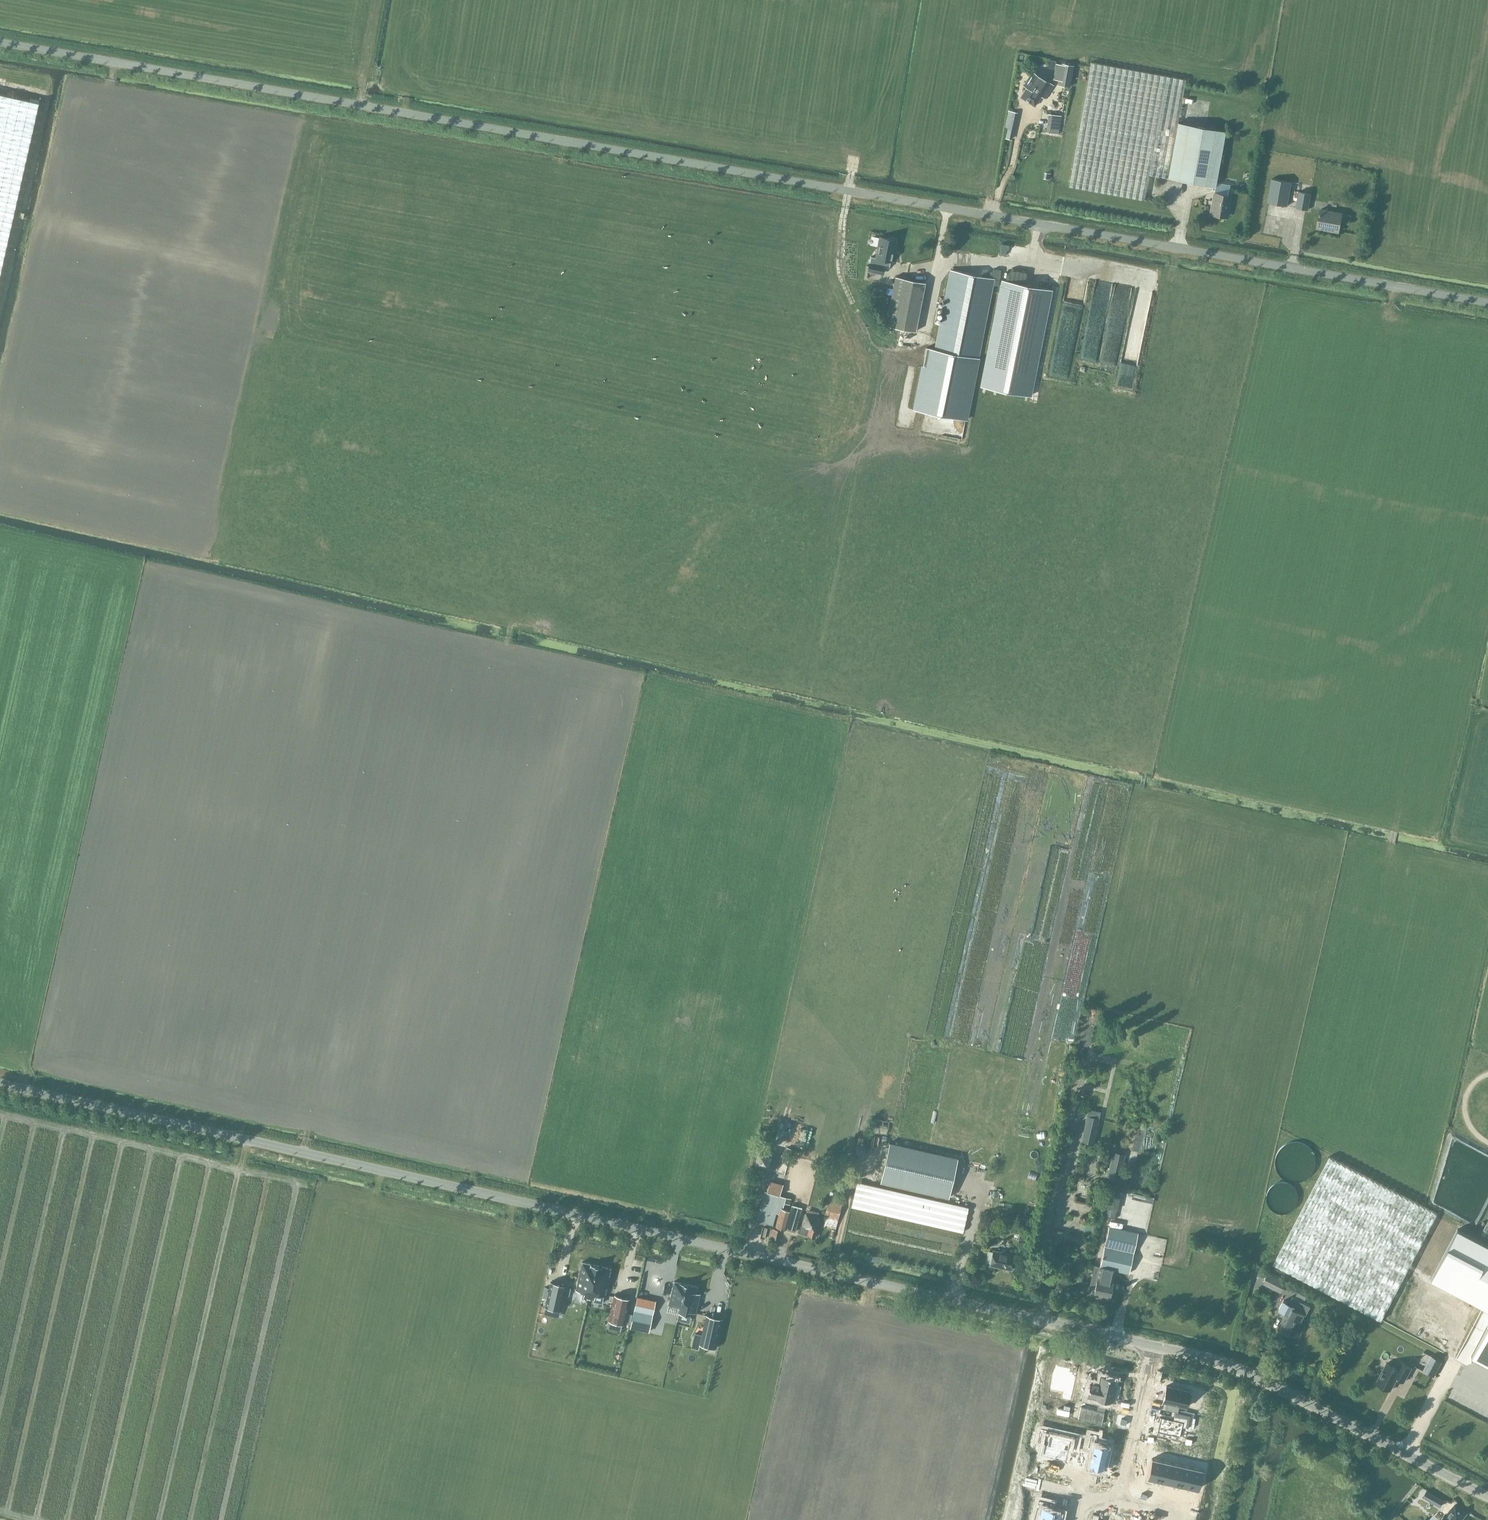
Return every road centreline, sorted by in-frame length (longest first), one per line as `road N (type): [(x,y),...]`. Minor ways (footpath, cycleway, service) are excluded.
road 1 (unclassified): [(1487,306),(0,43)]
road 2 (unclassified): [(1157,1345),(0,1085)]
road 3 (unclassified): [(1487,1497),(1249,1373),(1157,1345)]
road 4 (residential): [(1118,1504),(1157,1345)]

